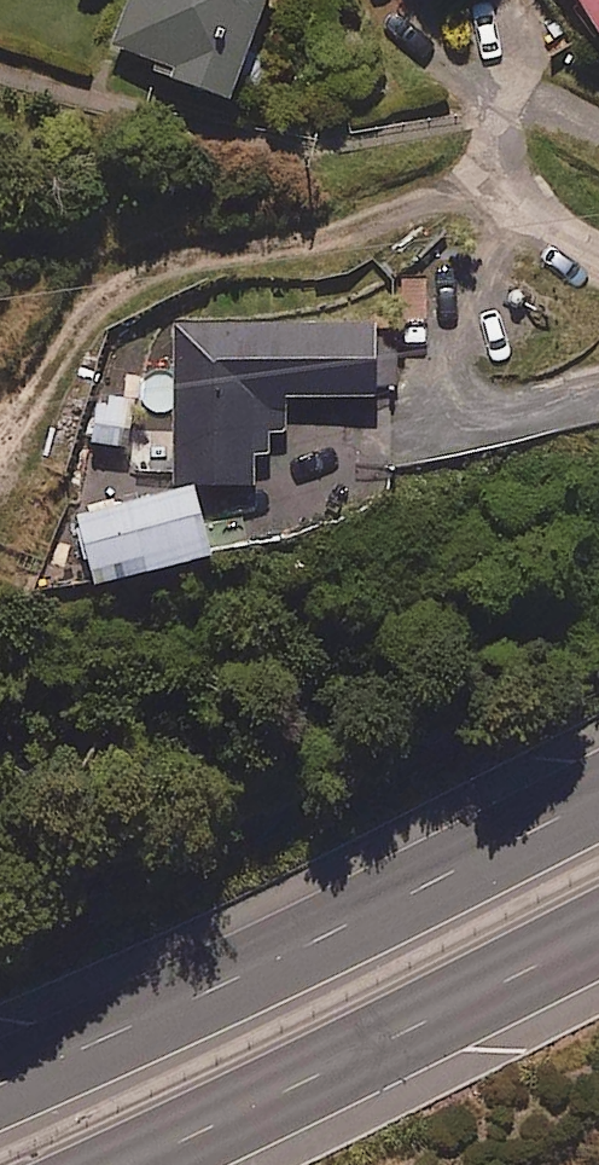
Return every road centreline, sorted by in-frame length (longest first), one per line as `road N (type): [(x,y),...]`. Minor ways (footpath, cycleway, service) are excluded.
road 1 (motorway): [(0,1086),(598,795)]
road 2 (motorway): [(598,931),(123,1164)]

